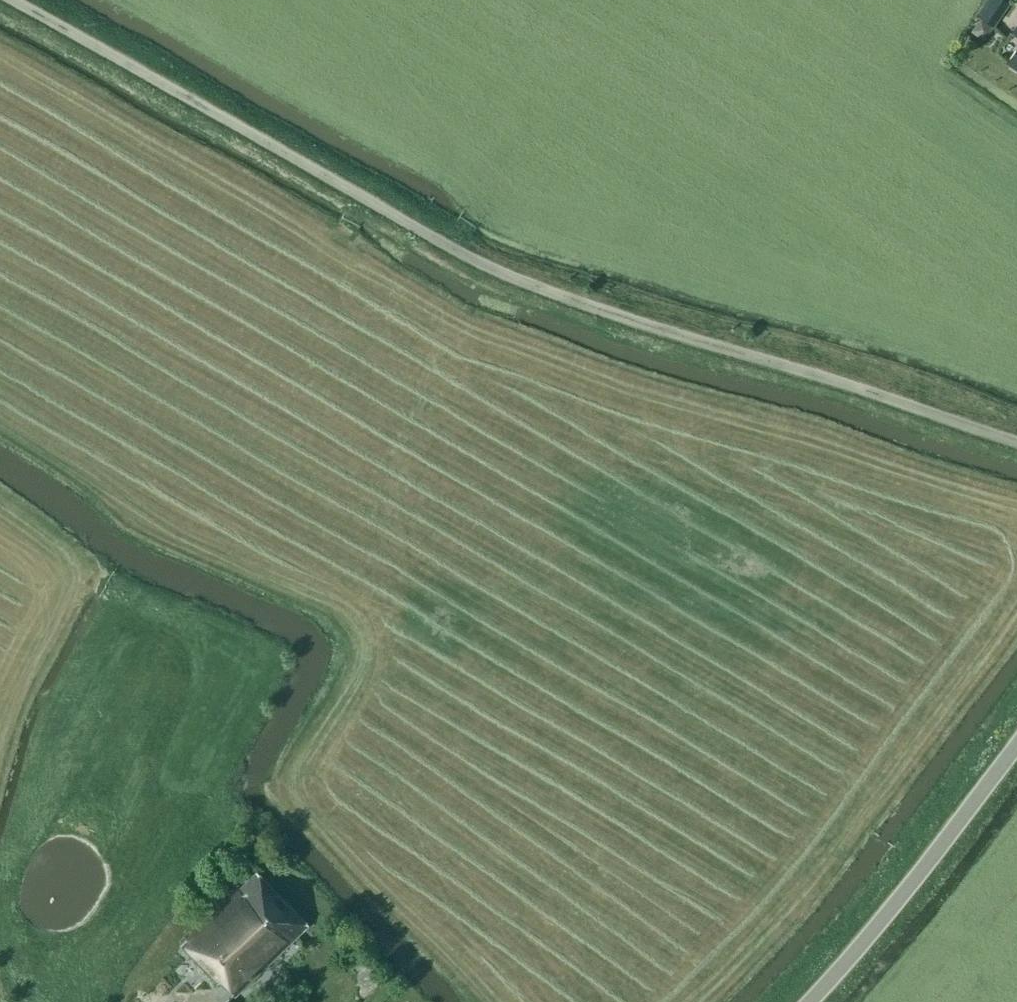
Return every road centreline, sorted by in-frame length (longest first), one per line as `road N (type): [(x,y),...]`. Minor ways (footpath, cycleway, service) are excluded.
road 1 (unclassified): [(1016,442),(485,265),(13,0)]
road 2 (tertiary): [(1016,746),(811,1001)]

